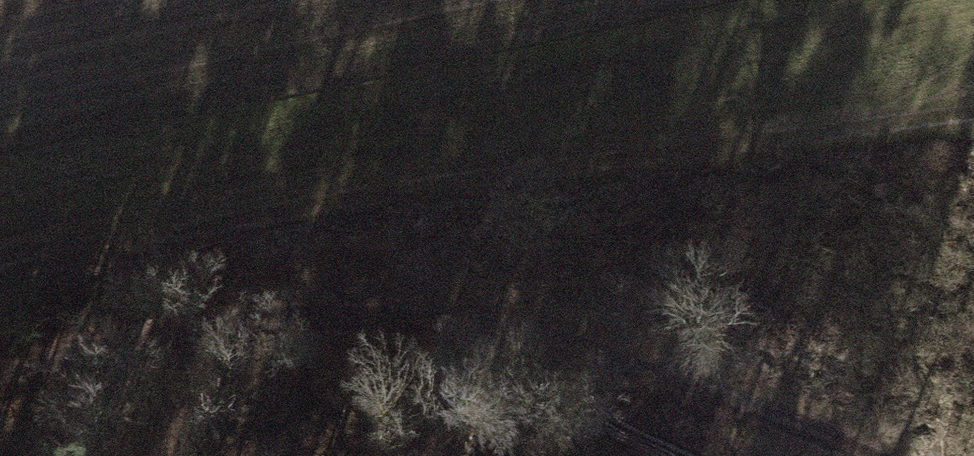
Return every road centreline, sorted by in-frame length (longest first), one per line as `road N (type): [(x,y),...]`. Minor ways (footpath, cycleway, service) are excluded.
road 1 (track): [(0,284),(225,228),(517,173),(973,117)]
road 2 (track): [(0,384),(184,334),(476,323),(690,378),(872,455)]

